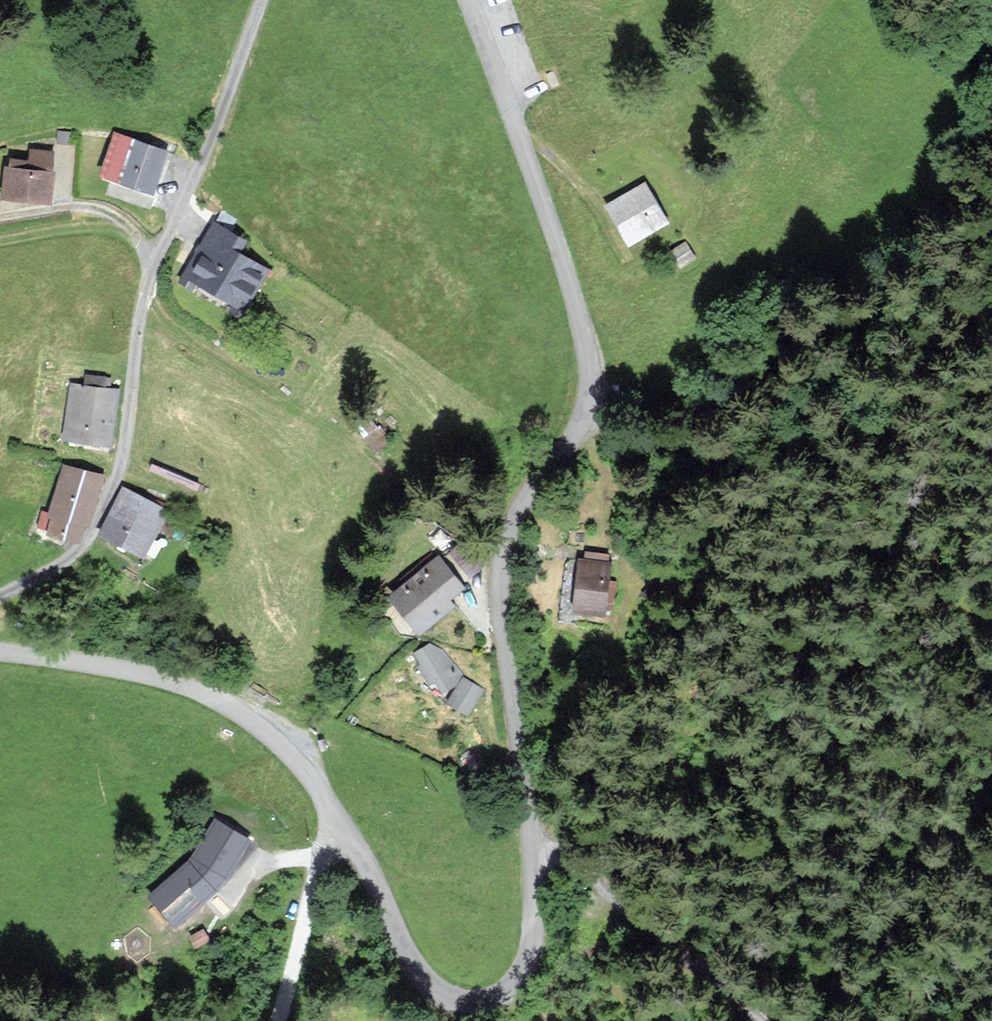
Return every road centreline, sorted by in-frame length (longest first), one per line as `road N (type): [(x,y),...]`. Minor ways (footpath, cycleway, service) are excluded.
road 1 (unclassified): [(0,652),(187,687),(249,716),(293,751),(430,988),(445,999),(478,1004),(520,983),(533,954),(532,843),(500,572),(519,512),(582,418),(589,378),(571,289),(467,0)]
road 2 (track): [(763,1020),(637,922),(586,868),(532,843)]
road 3 (track): [(347,834),(321,856),(276,1020)]
road 4 (track): [(621,249),(566,169),(533,142),(520,142)]
road 5 (track): [(0,240),(128,226)]

